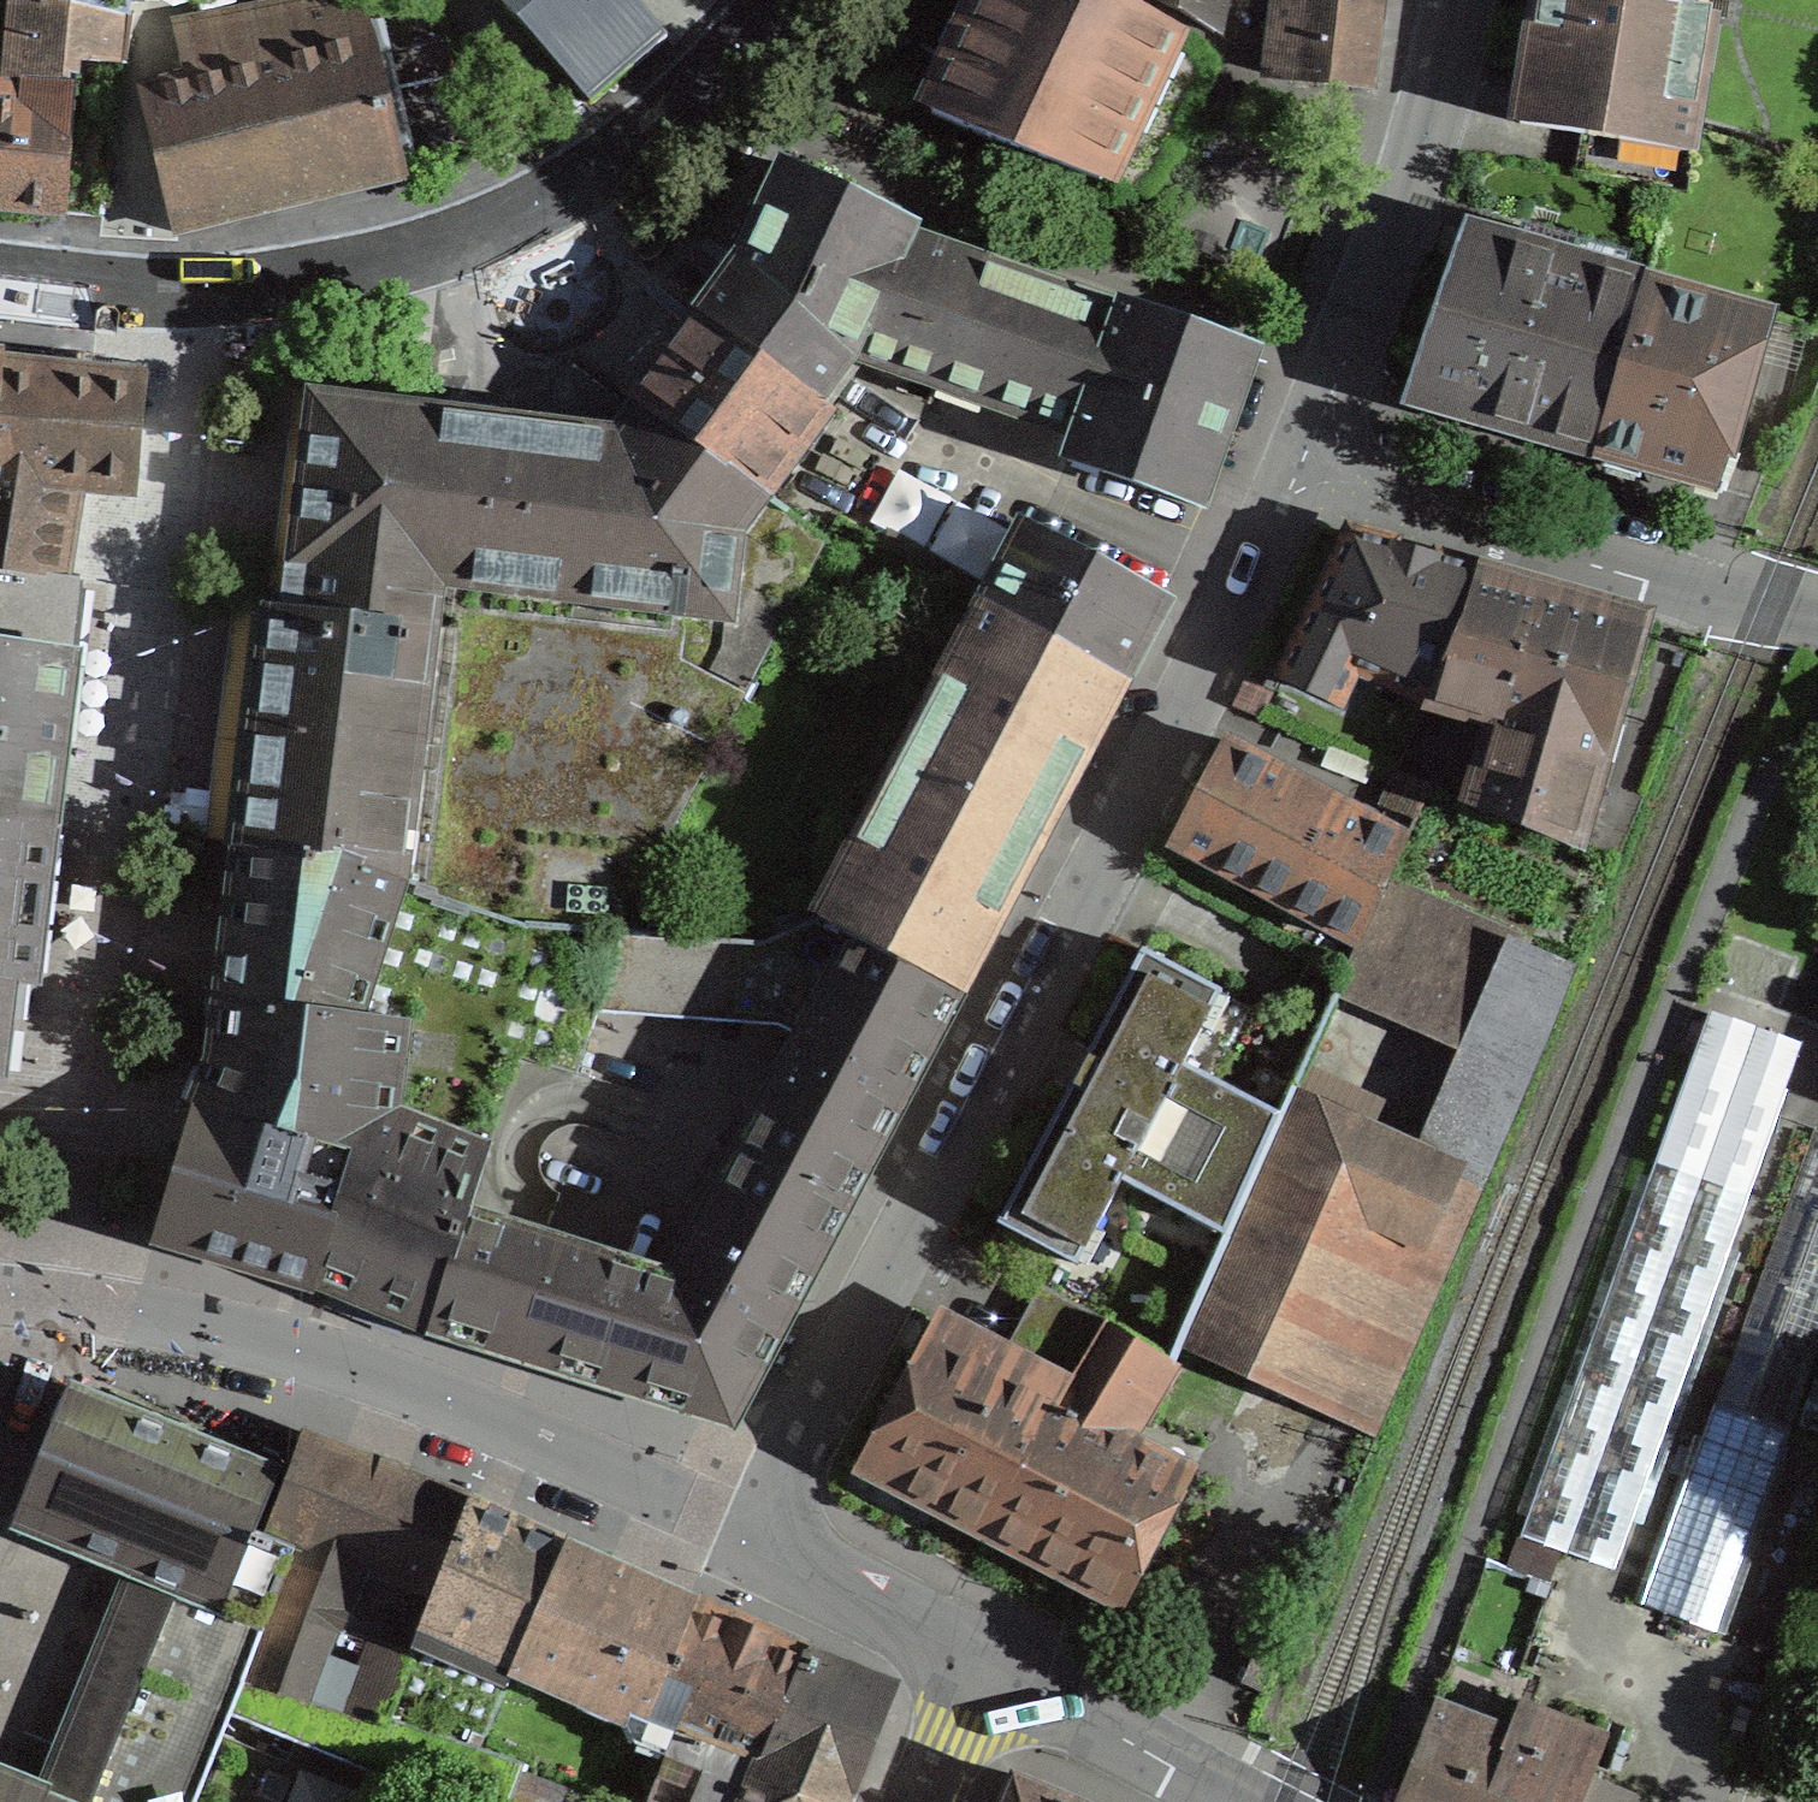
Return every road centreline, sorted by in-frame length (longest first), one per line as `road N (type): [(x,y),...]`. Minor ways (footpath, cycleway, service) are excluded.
road 1 (residential): [(1302,465),(745,1541)]
road 2 (residential): [(0,281),(222,292),(381,260),(584,180),(666,113),(765,0)]
road 3 (residential): [(0,1299),(324,1366),(745,1541)]
road 4 (residential): [(1302,465),(1767,611),(1817,619)]
road 5 (residential): [(1454,0),(1444,62),(1302,465)]
road 6 (residential): [(981,1663),(1250,1801)]
road 7 (residential): [(745,1541),(981,1663)]
road 8 (residential): [(921,1801),(981,1663)]

